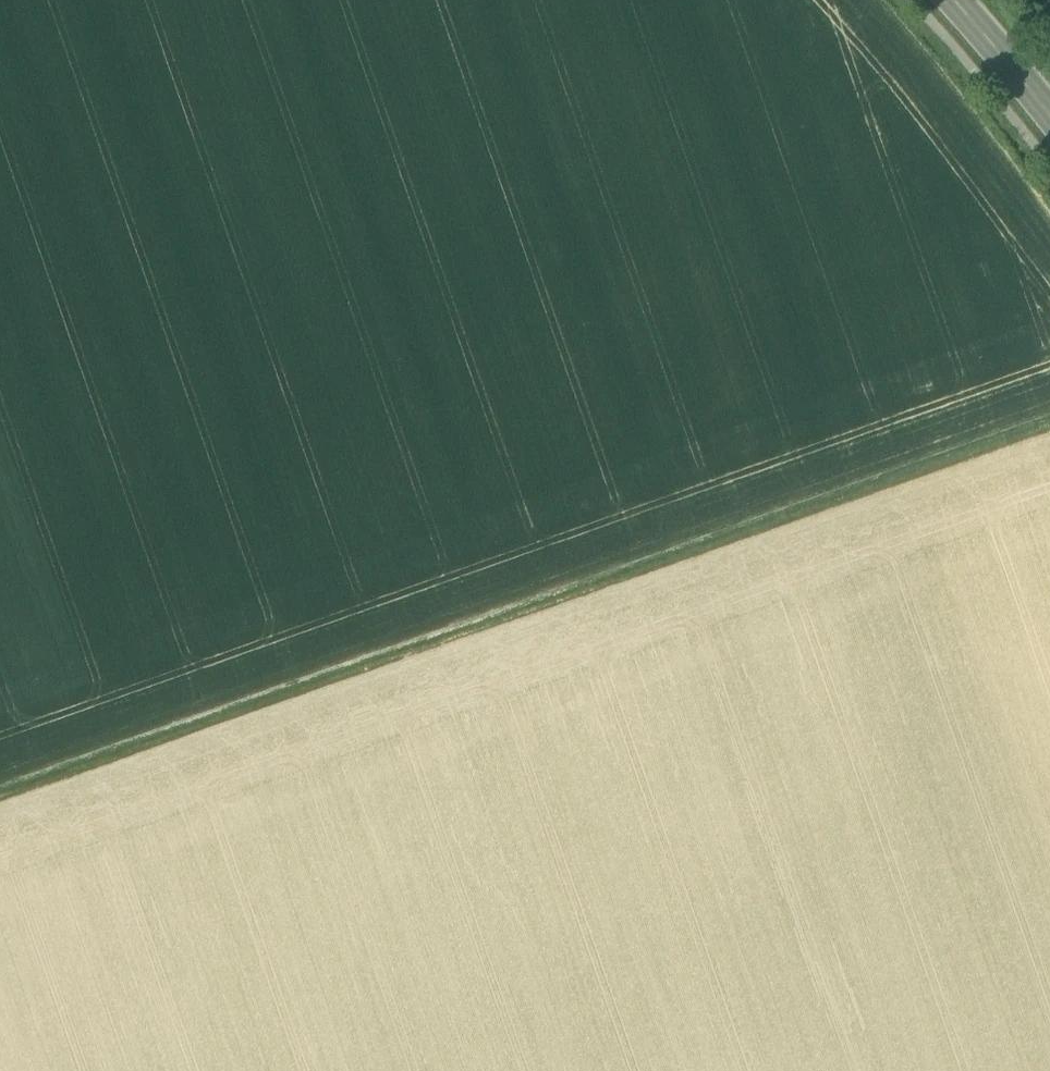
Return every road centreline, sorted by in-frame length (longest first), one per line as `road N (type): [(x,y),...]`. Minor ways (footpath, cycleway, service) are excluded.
road 1 (secondary): [(953,0),(1049,116)]

